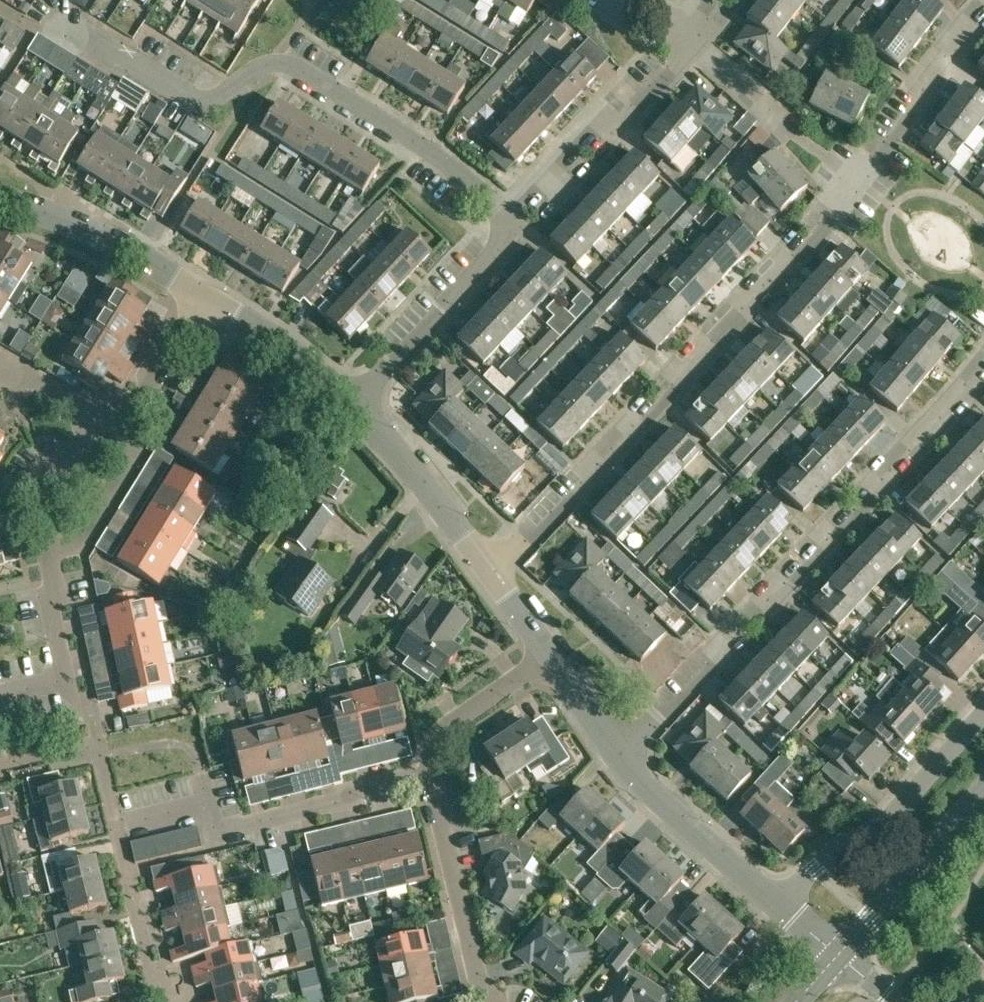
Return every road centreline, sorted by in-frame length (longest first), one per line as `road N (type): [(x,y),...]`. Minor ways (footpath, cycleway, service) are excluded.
road 1 (residential): [(592,464),(812,229),(983,5)]
road 2 (residential): [(518,232),(454,171),(311,76),(275,66),(206,103),(55,21)]
road 3 (residential): [(618,755),(983,362)]
road 4 (residential): [(779,909),(818,869),(884,825),(983,714)]
road 5 (residential): [(518,232),(699,34)]
road 6 (residential): [(210,803),(216,824),(230,829),(425,782)]
road 7 (residential): [(209,295),(124,245),(0,195)]
road 8 (residential): [(489,572),(349,389)]
road 9 (residential): [(482,1001),(425,782)]
road 10 (residential): [(779,909),(618,755)]
road 11 (tertiary): [(839,959),(983,796)]
road 12 (residential): [(425,782),(422,762),(432,739),(545,661)]
road 13 (residential): [(163,1001),(119,826)]
road 14 (residential): [(349,389),(209,295)]
road 15 (residential): [(47,555),(37,510),(93,410)]
road 16 (residential): [(124,426),(209,295)]
road 17 (residential): [(47,555),(70,537),(118,460),(124,426)]
road 18 (residential): [(489,572),(592,464)]
road 19 (residential): [(349,389),(448,300)]
road 20 (residential): [(70,683),(47,555)]

